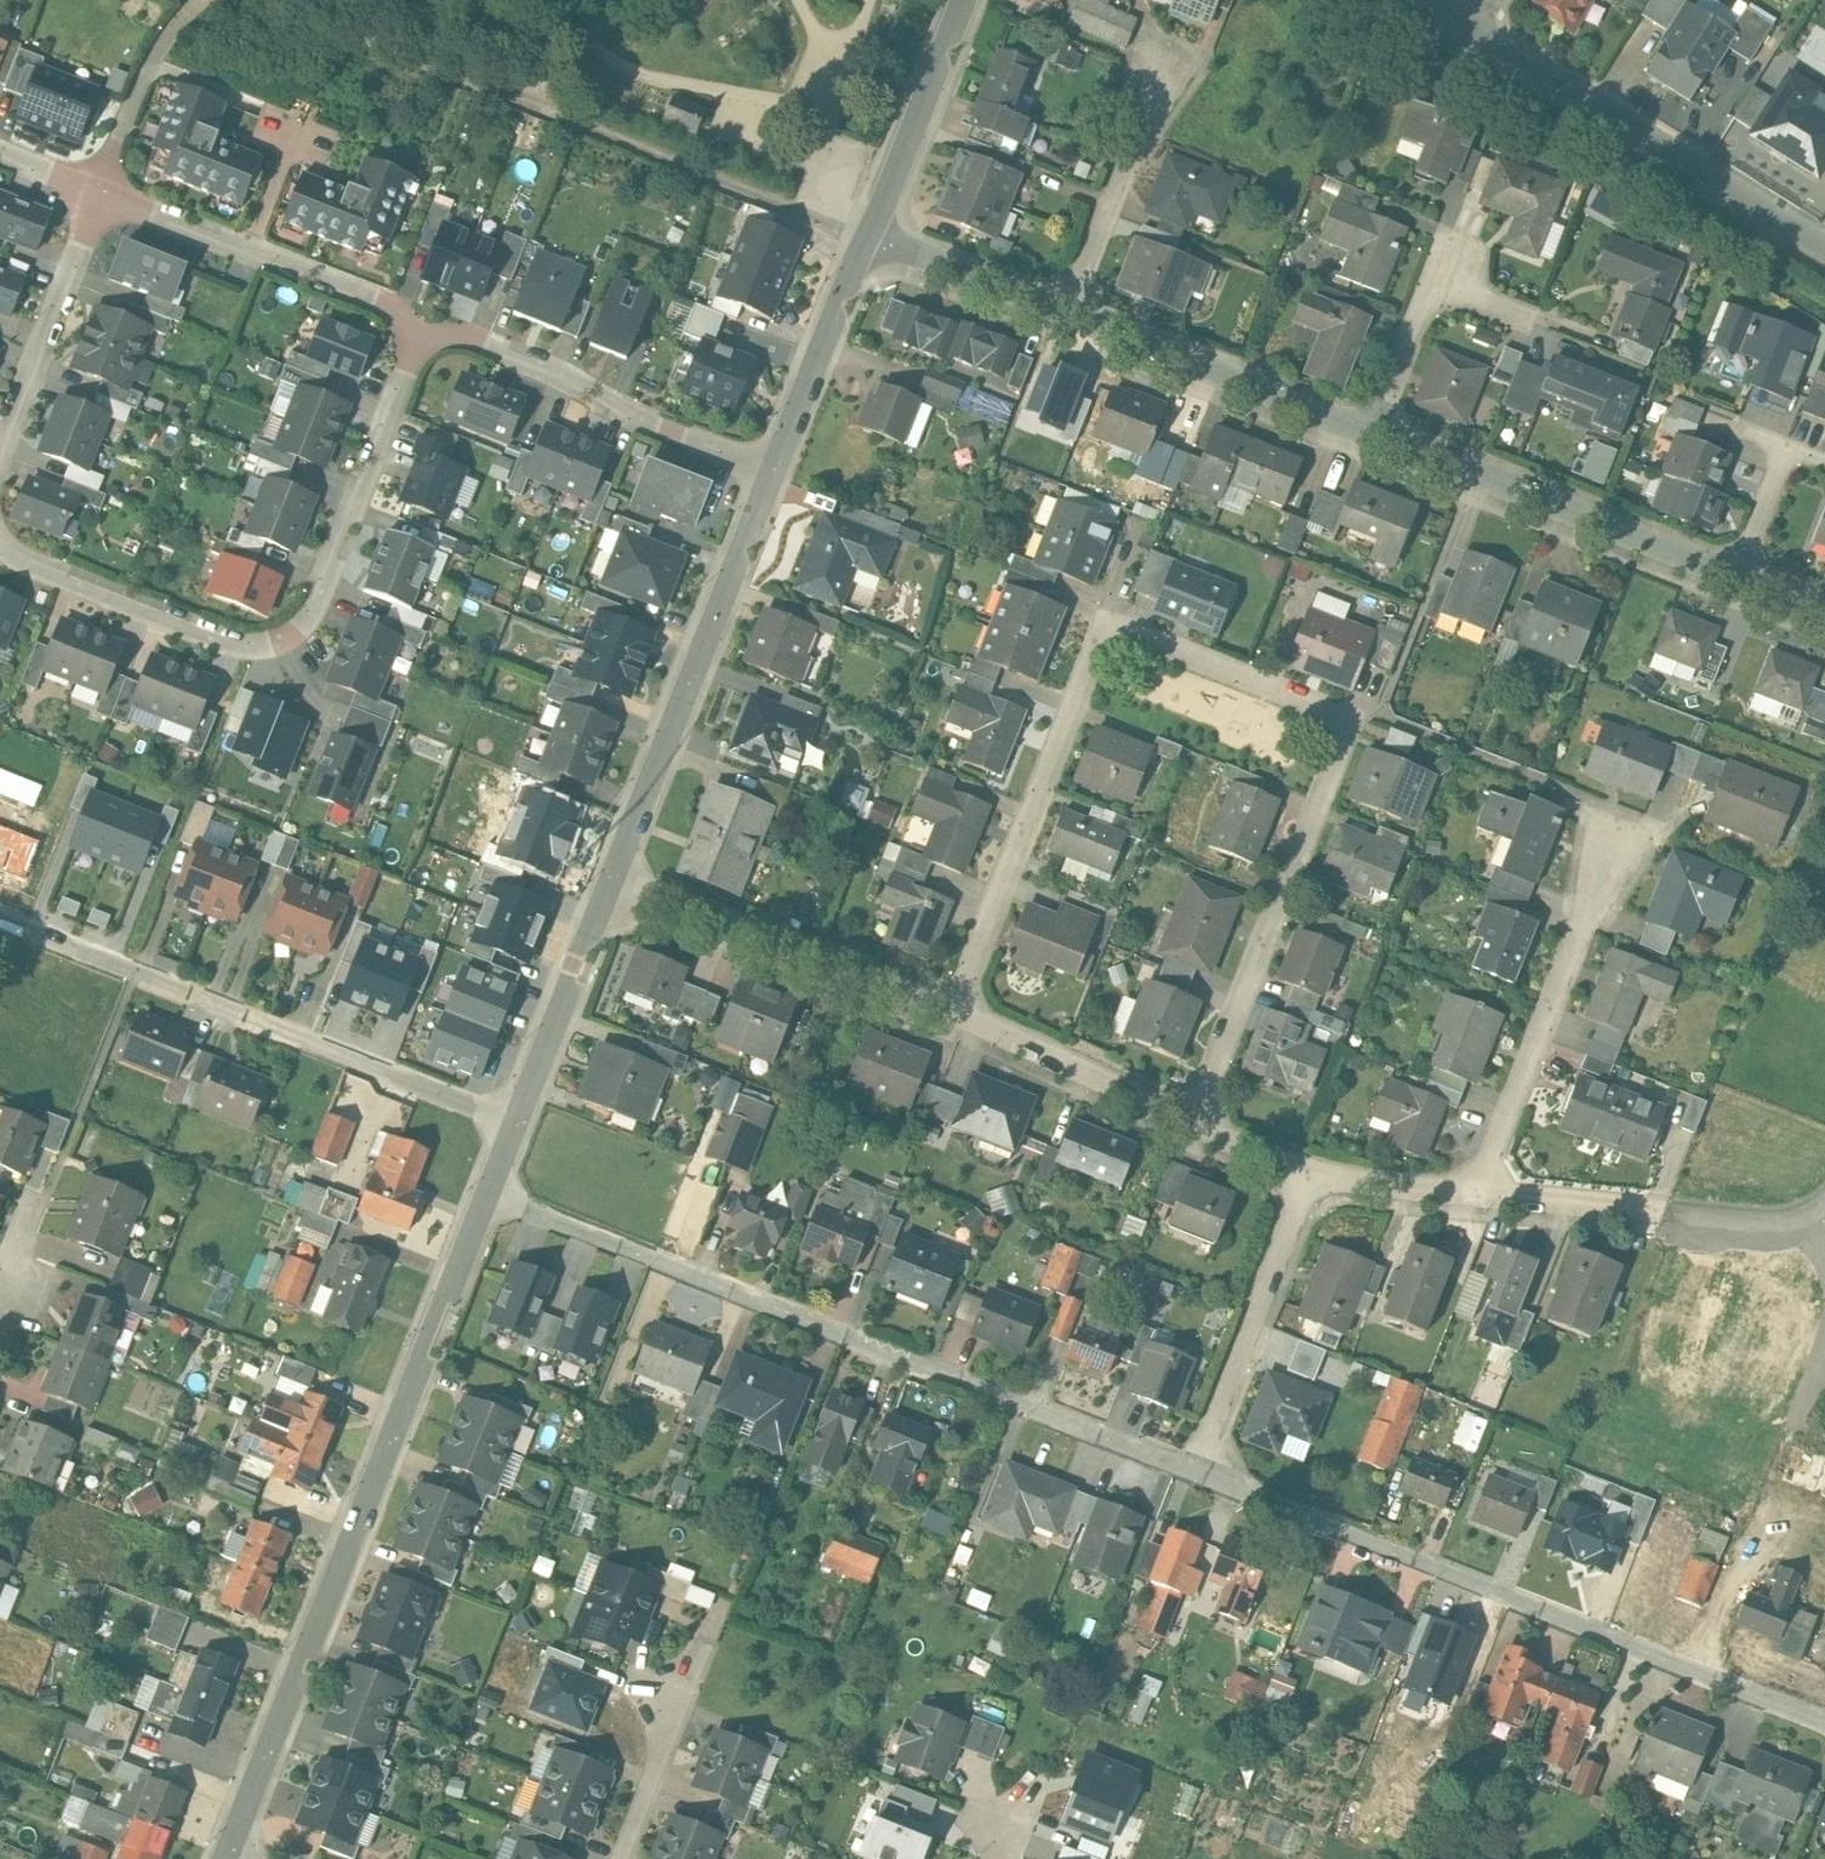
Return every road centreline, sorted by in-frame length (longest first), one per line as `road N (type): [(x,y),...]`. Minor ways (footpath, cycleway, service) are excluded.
road 1 (residential): [(1197,1117),(1353,716),(1105,616),(950,1017)]
road 2 (residential): [(490,1191),(1198,1472)]
road 3 (residential): [(230,1847),(490,1191)]
road 4 (residential): [(1198,1472),(1824,1721)]
road 5 (residential): [(424,323),(317,596),(283,637),(262,646),(237,643),(31,563),(0,542)]
road 6 (track): [(270,0),(867,237)]
road 7 (residential): [(517,1122),(0,914)]
road 8 (residential): [(611,884),(773,472)]
road 9 (tertiary): [(1824,245),(1480,29)]
road 10 (residential): [(1371,434),(1737,578)]
road 11 (residential): [(773,472),(650,425),(560,374),(424,323)]
road 12 (residential): [(611,884),(950,1017)]
road 13 (residential): [(1483,1186),(1613,849)]
road 14 (residential): [(424,323),(102,193)]
road 15 (residential): [(1483,1186),(1784,1218),(1824,1201)]
road 16 (residential): [(1064,313),(1371,434)]
road 17 (residential): [(1198,1472),(1305,1172)]
road 18 (residential): [(0,453),(102,193)]
road 19 (residential): [(950,1017),(1197,1117)]
road 20 (residential): [(1064,313),(1165,69)]
road 21 (residential): [(517,1122),(611,884)]
road 22 (residential): [(867,237),(962,0)]
road 23 (residential): [(773,472),(867,237)]
road 24 (track): [(102,193),(136,87),(199,0)]
road 25 (residential): [(622,1858),(703,1663)]
road 26 (residential): [(867,237),(1064,313)]
road 27 (residential): [(1305,1172),(1483,1186)]
road 28 (residential): [(1371,434),(1435,280)]
road 29 (residential): [(1737,578),(1785,446)]
road 30 (residential): [(1197,1117),(1305,1172)]

